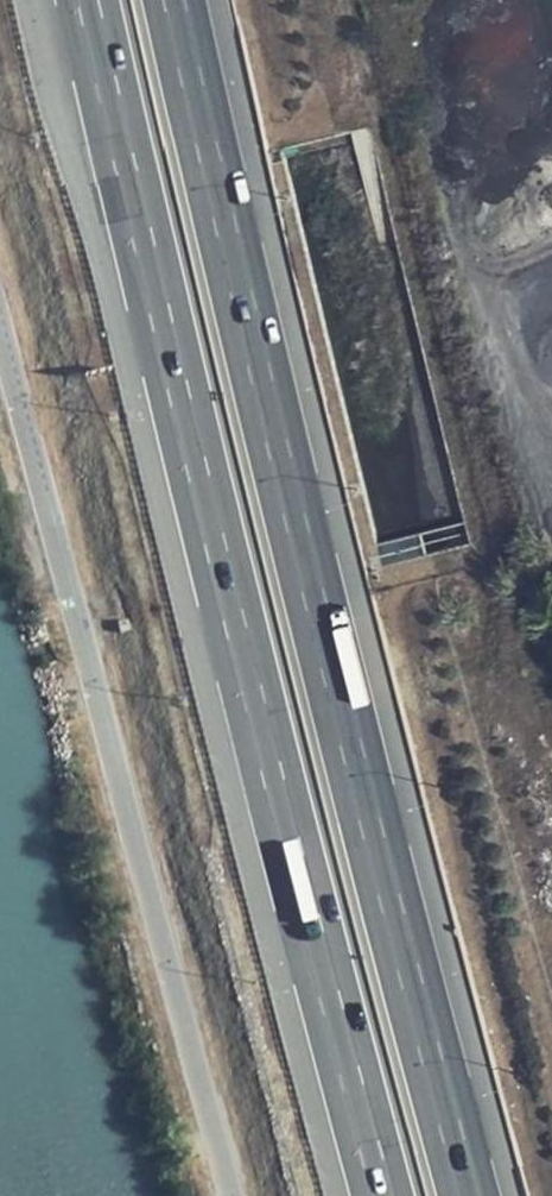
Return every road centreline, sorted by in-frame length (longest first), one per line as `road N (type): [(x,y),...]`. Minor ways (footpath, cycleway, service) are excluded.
road 1 (motorway): [(469,1195),(276,439),(176,0)]
road 2 (motorway): [(89,0),(198,471),(382,1195)]

